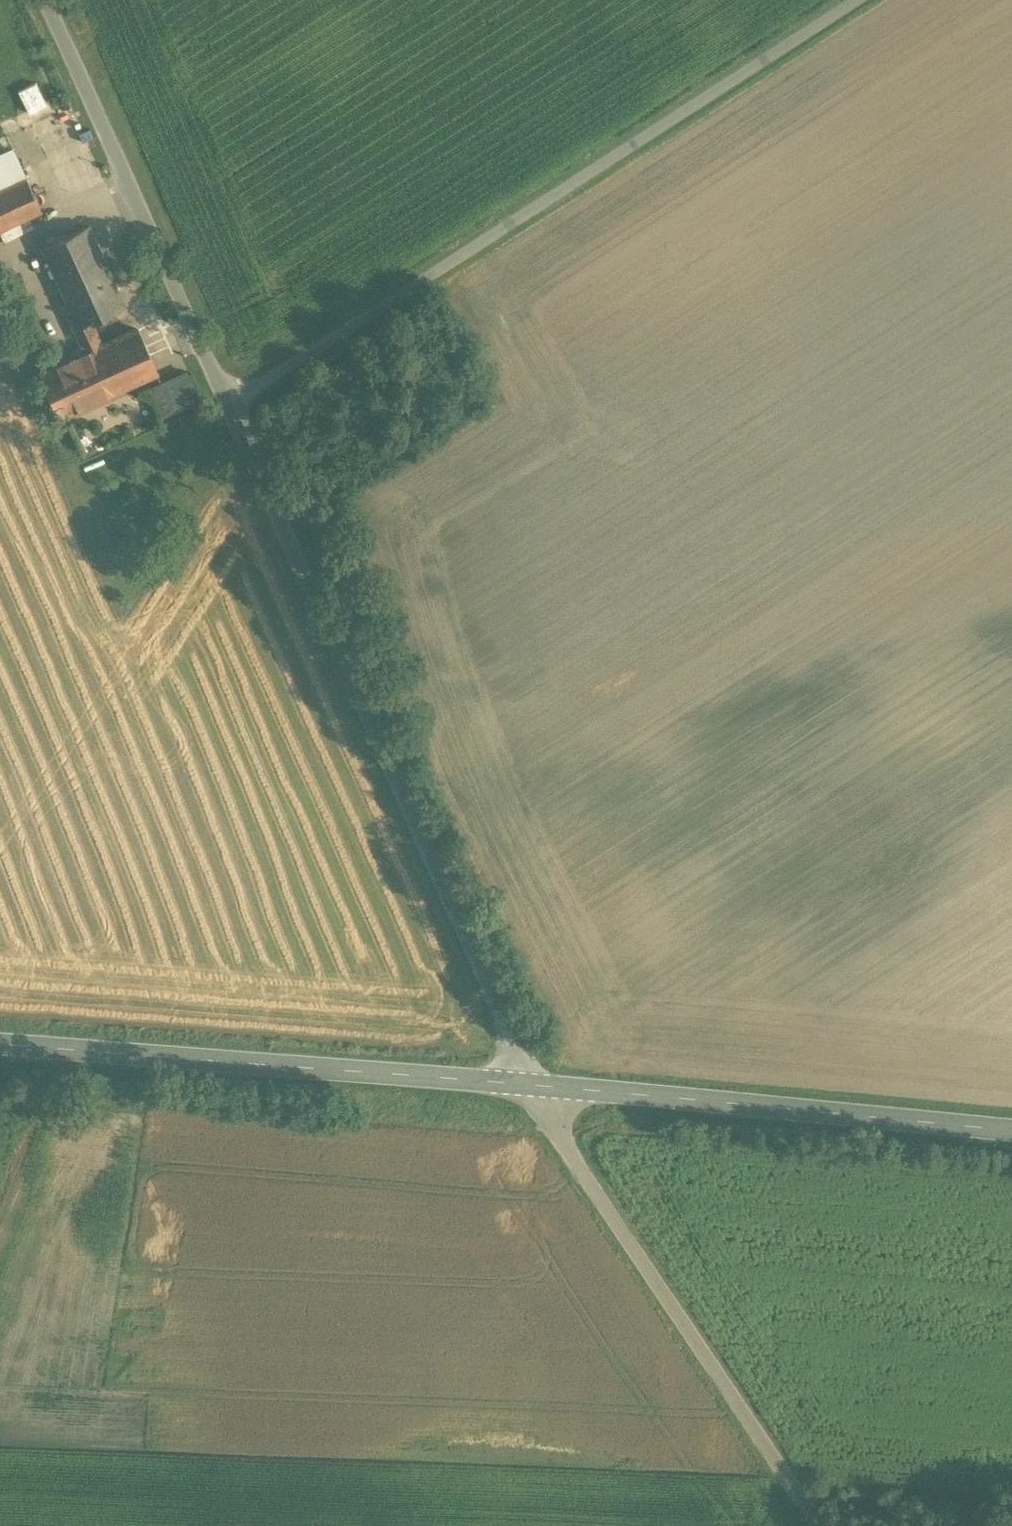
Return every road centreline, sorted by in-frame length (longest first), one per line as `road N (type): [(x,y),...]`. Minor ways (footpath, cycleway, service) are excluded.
road 1 (unclassified): [(535,1084),(233,399)]
road 2 (unclassified): [(858,0),(233,399)]
road 3 (tertiary): [(0,1043),(535,1084)]
road 4 (unclassified): [(821,1525),(589,1181),(535,1084)]
road 5 (tertiary): [(535,1084),(1011,1129)]
road 6 (unclassified): [(233,399),(53,0)]

